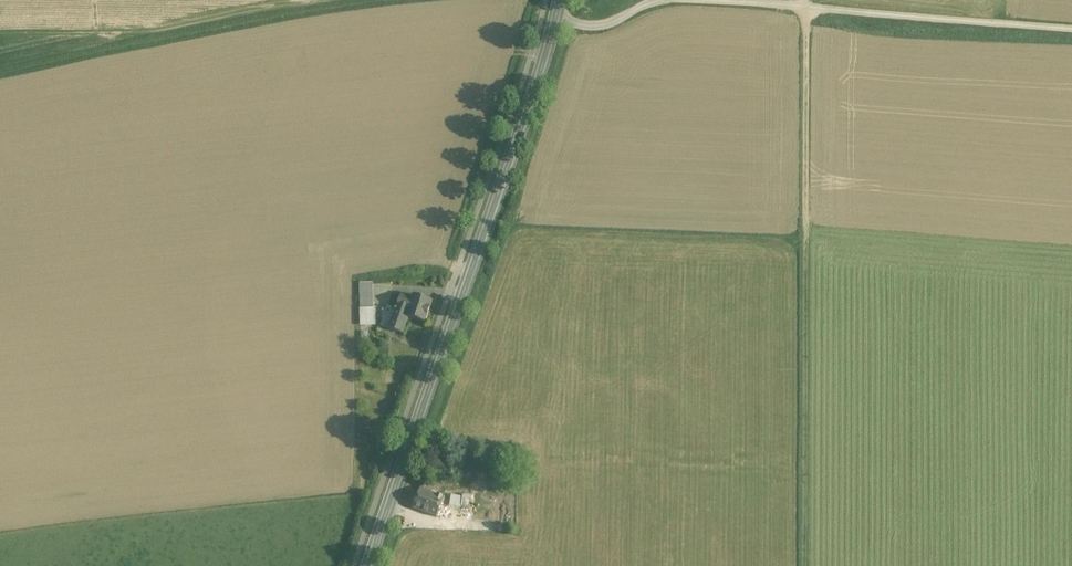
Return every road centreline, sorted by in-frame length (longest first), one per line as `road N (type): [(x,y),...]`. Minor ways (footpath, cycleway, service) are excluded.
road 1 (secondary): [(367,565),(555,15)]
road 2 (track): [(807,565),(809,0)]
road 3 (unclassified): [(713,0),(1071,28)]

